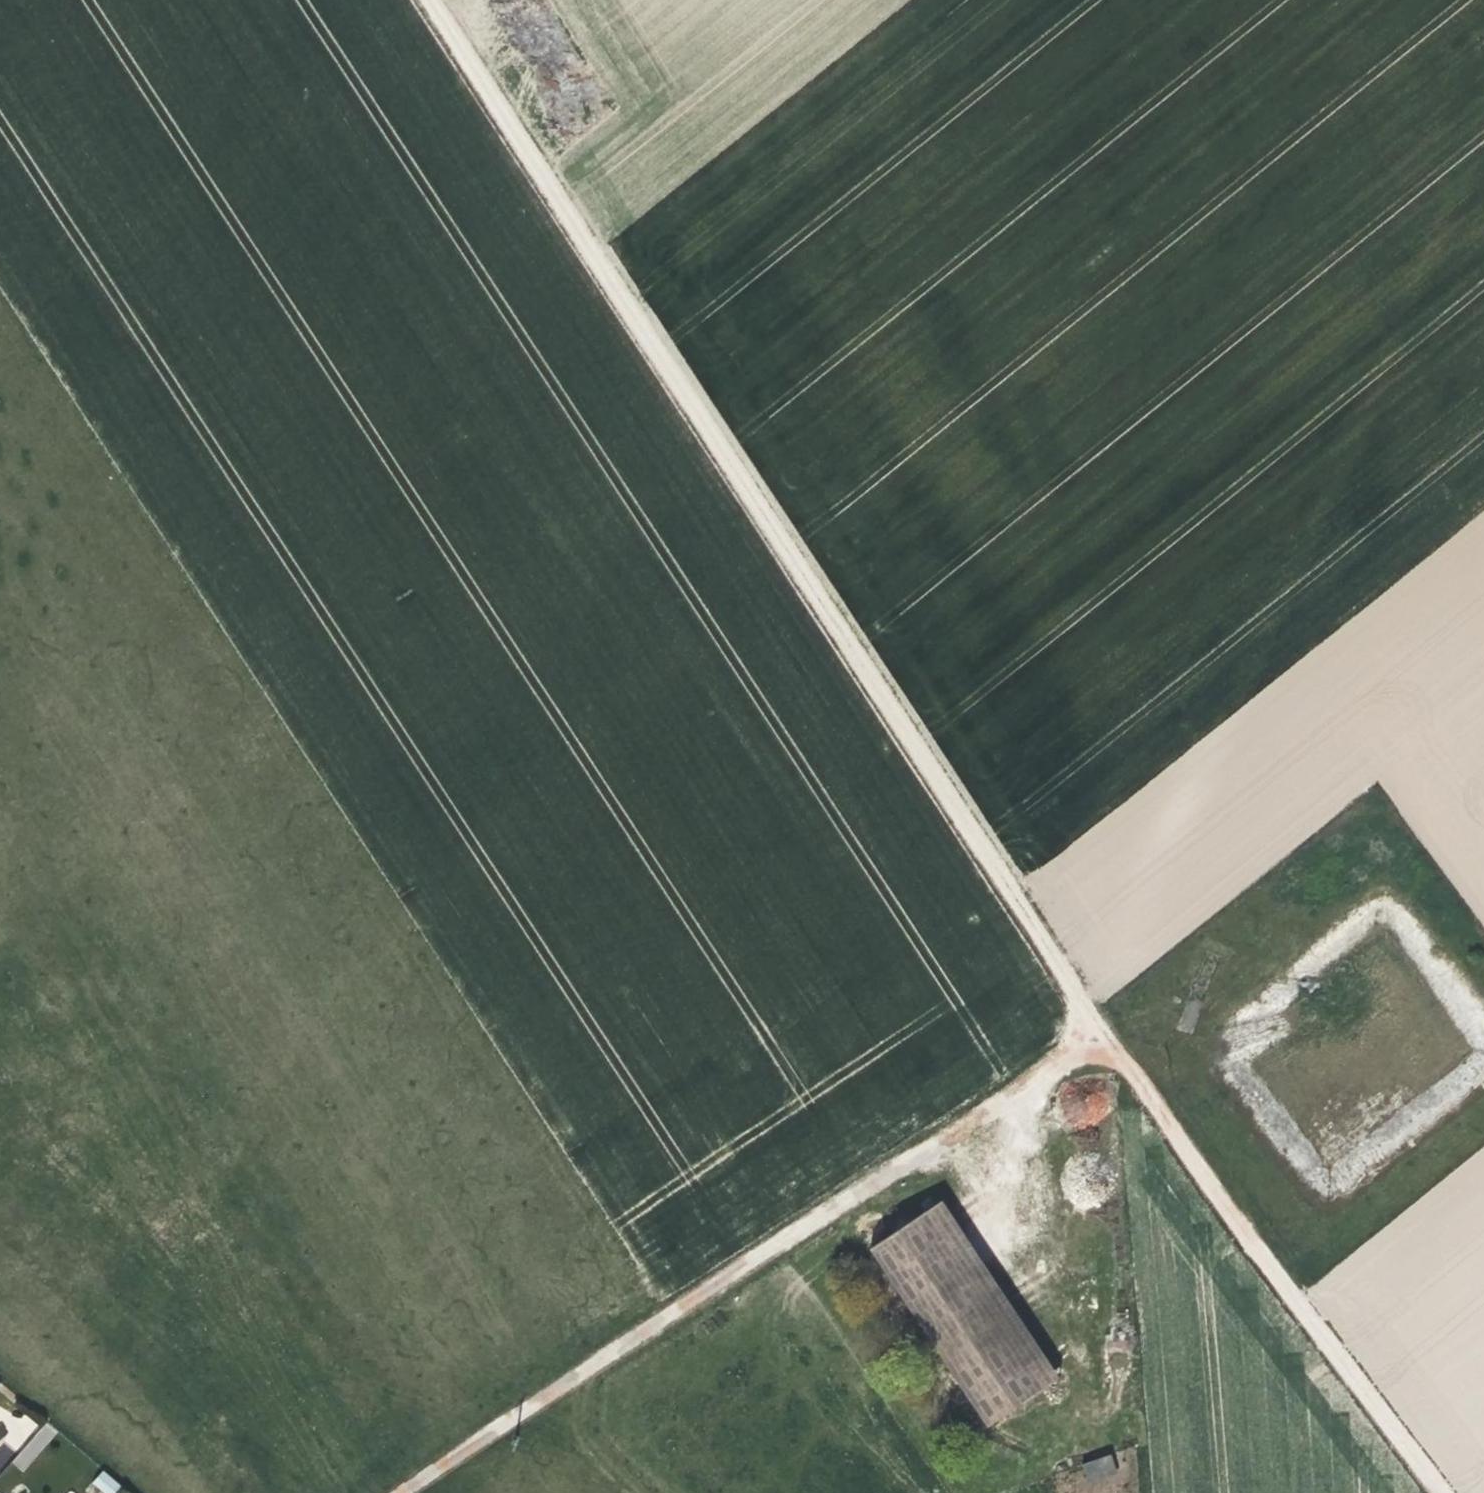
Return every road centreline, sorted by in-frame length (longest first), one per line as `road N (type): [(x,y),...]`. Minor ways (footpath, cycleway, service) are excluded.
road 1 (track): [(405,1492),(1050,1066),(1105,1042),(1437,1492)]
road 2 (track): [(423,0),(1105,1042)]
road 3 (track): [(642,1492),(550,1397)]

